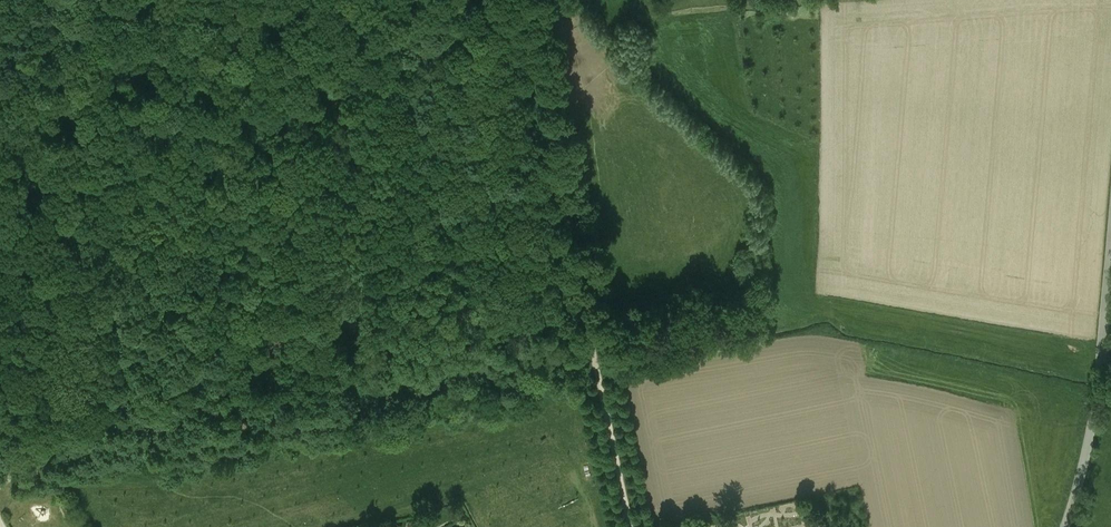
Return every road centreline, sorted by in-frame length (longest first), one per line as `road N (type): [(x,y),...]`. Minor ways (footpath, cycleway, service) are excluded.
road 1 (track): [(834,0),(636,17),(544,116)]
road 2 (unclassified): [(1110,212),(1096,423),(1069,526)]
road 3 (track): [(593,356),(544,116)]
road 4 (track): [(629,526),(593,356)]

